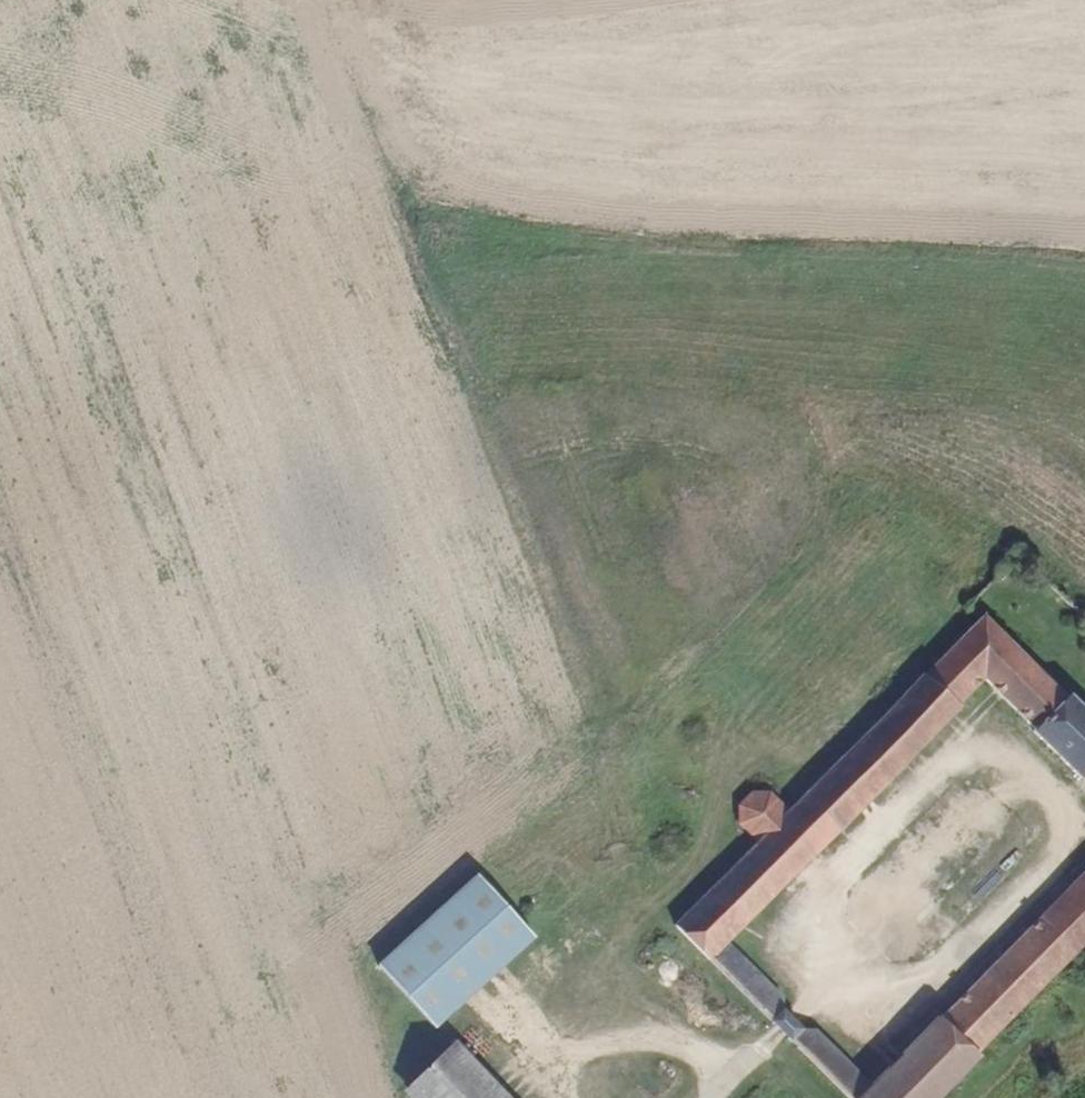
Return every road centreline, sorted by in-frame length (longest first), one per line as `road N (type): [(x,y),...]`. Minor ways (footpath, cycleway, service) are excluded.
road 1 (track): [(713,1097),(823,984)]

